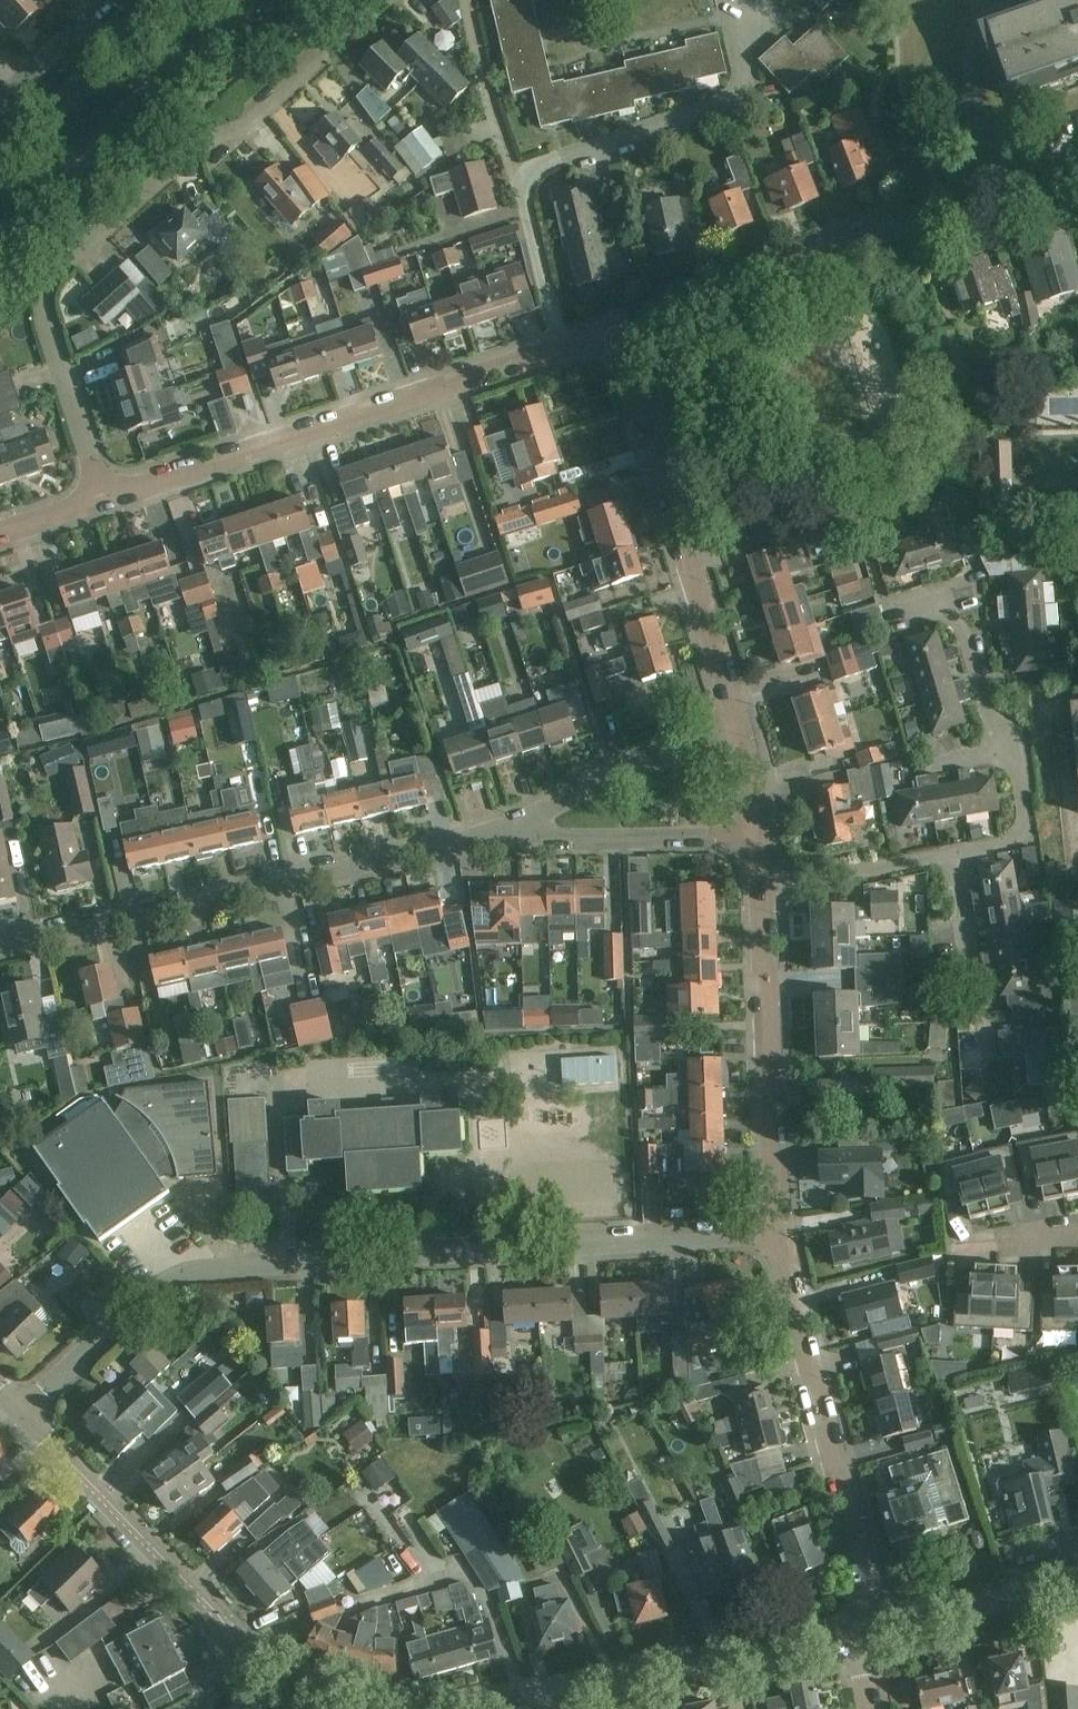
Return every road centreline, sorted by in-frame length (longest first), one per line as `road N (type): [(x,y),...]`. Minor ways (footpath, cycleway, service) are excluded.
road 1 (residential): [(19,1414),(188,1284),(793,1246)]
road 2 (residential): [(101,502),(48,309),(52,279),(387,0)]
road 3 (residential): [(0,955),(534,836)]
road 4 (residential): [(101,502),(564,346)]
road 5 (residential): [(619,331),(1077,172)]
road 6 (residential): [(742,726),(619,331)]
road 7 (residential): [(877,1628),(797,1300),(793,1246)]
road 8 (residential): [(19,1414),(206,1606),(261,1708)]
road 9 (residential): [(793,1246),(773,889)]
road 10 (residential): [(750,0),(748,92),(538,164),(518,188)]
road 11 (residential): [(546,1693),(855,1633)]
road 12 (secondary): [(0,225),(216,35)]
road 13 (residential): [(773,850),(534,836)]
road 14 (residential): [(534,836),(570,806),(742,726)]
road 15 (residential): [(877,1628),(1077,1580)]
road 16 (residential): [(518,188),(470,0)]
road 17 (residential): [(773,889),(954,853)]
road 18 (residential): [(954,853),(1007,843),(1030,821),(1021,749),(1000,735)]
road 19 (residential): [(954,853),(977,1024)]
road 20 (residential): [(564,346),(518,188)]
road 21 (residential): [(1000,735),(960,616),(923,616)]
road 22 (residential): [(773,850),(742,726)]
road 23 (residential): [(17,86),(110,0)]

